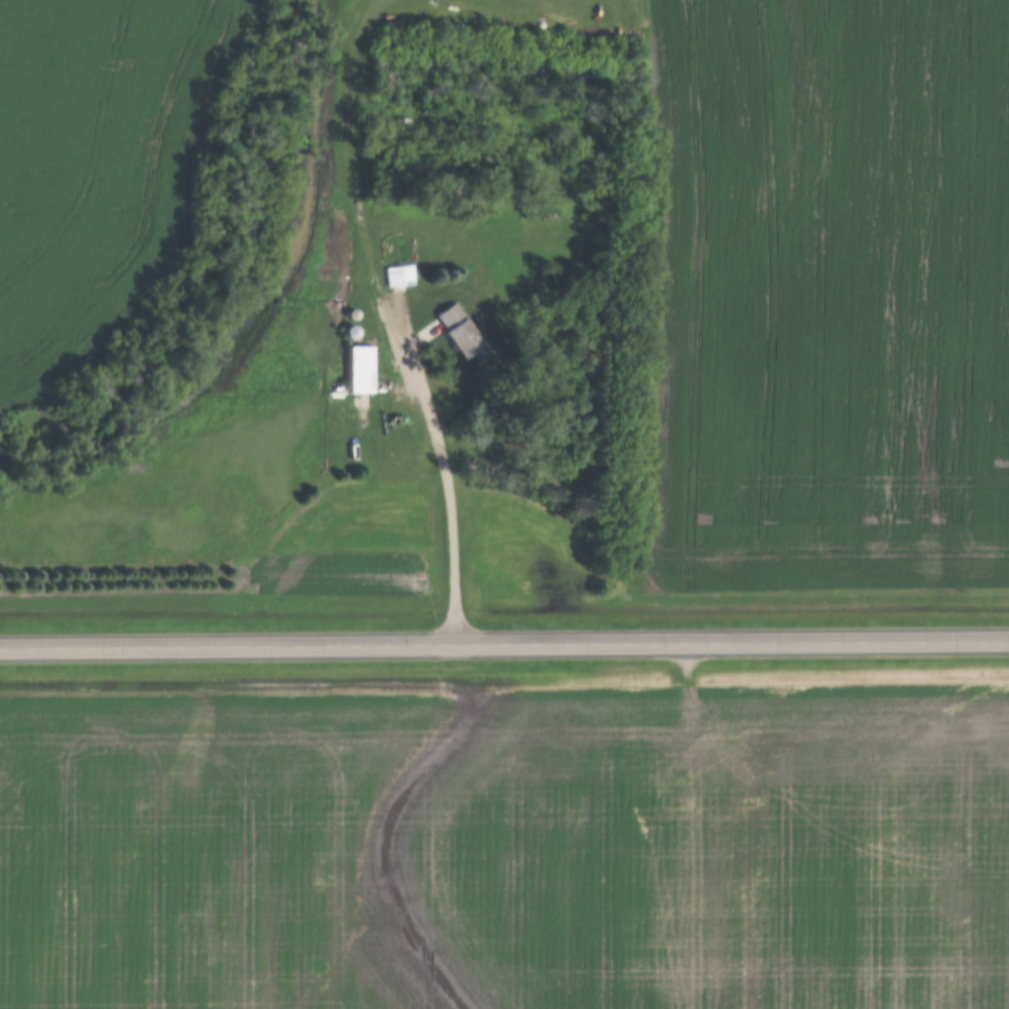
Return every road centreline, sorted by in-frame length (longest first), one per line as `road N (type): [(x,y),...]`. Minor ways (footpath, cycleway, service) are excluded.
road 1 (secondary): [(0,648),(1008,639)]
road 2 (track): [(380,0),(358,43),(342,143),(372,286),(391,302)]

